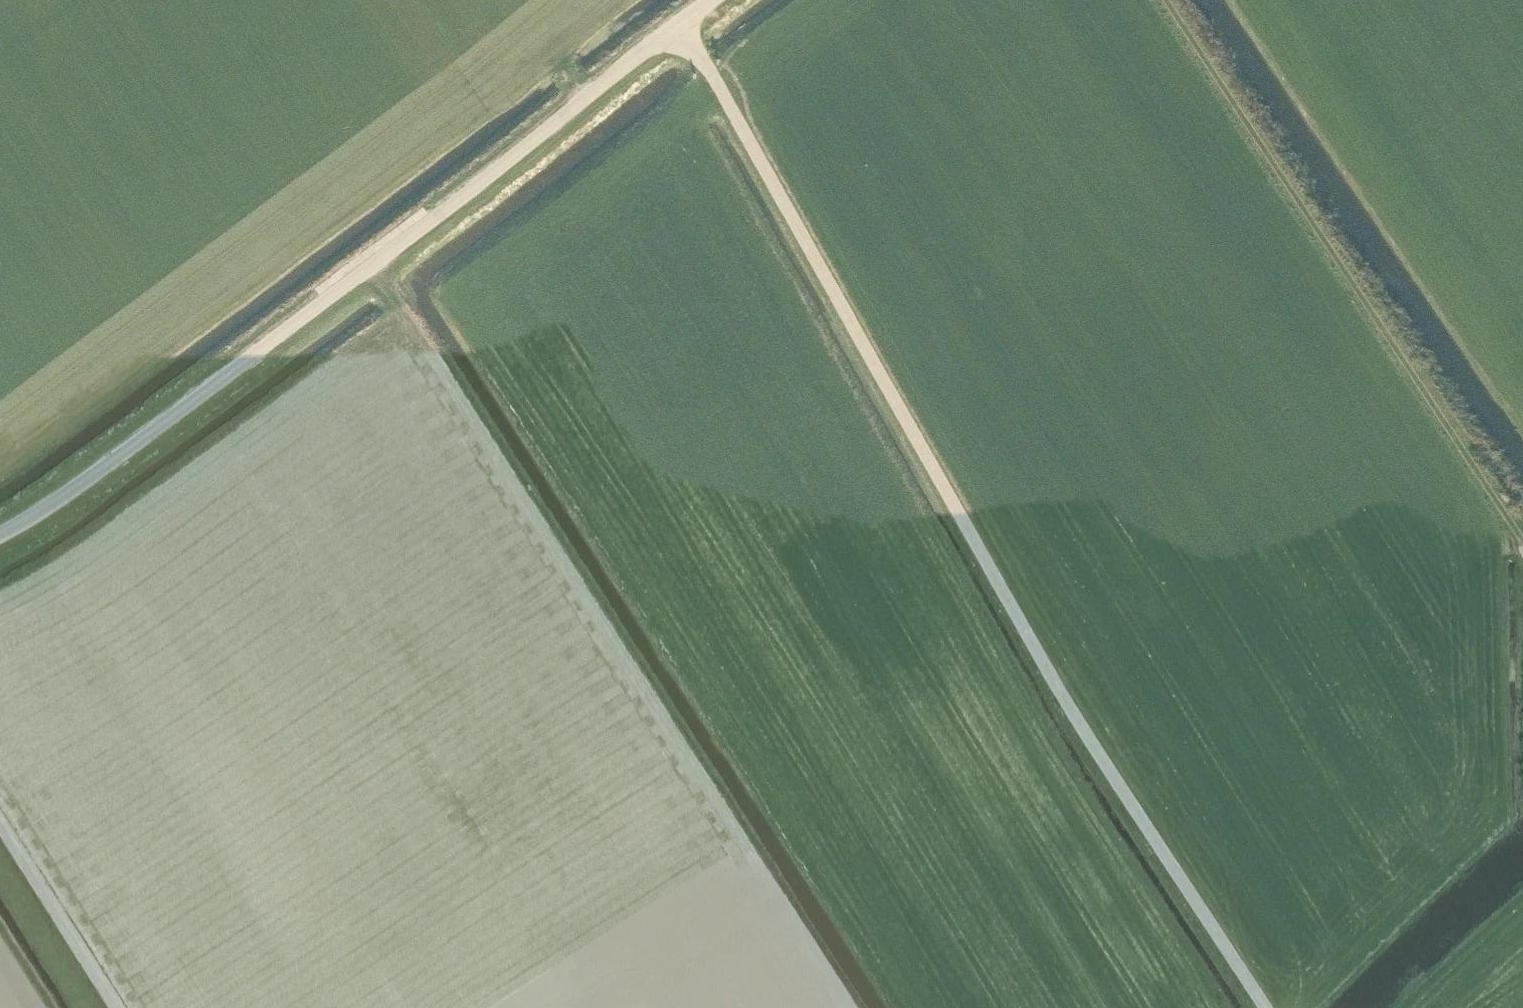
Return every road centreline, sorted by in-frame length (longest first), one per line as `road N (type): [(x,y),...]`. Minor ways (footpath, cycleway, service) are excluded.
road 1 (unclassified): [(0,533),(145,463),(568,107),(710,0)]

